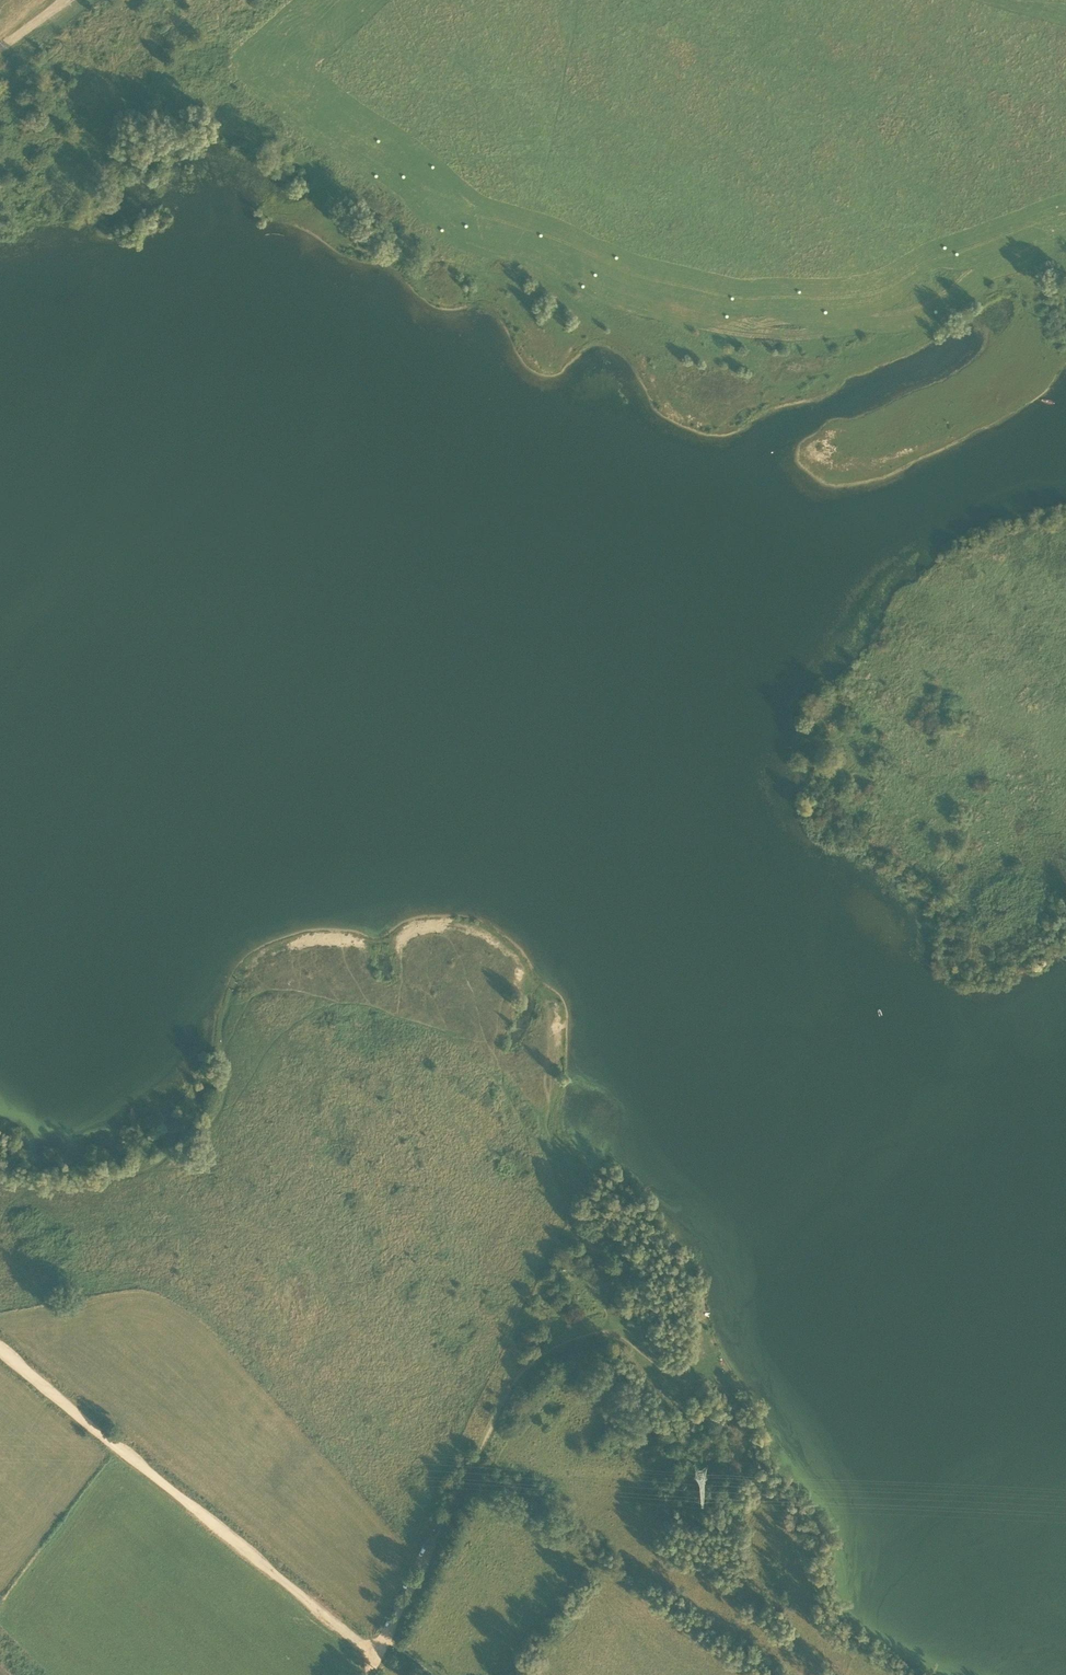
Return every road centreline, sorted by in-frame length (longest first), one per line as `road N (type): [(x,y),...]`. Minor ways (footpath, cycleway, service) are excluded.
road 1 (track): [(380,1658),(0,1348)]
road 2 (track): [(388,1644),(518,1383),(565,1345),(612,1338),(621,1344)]

